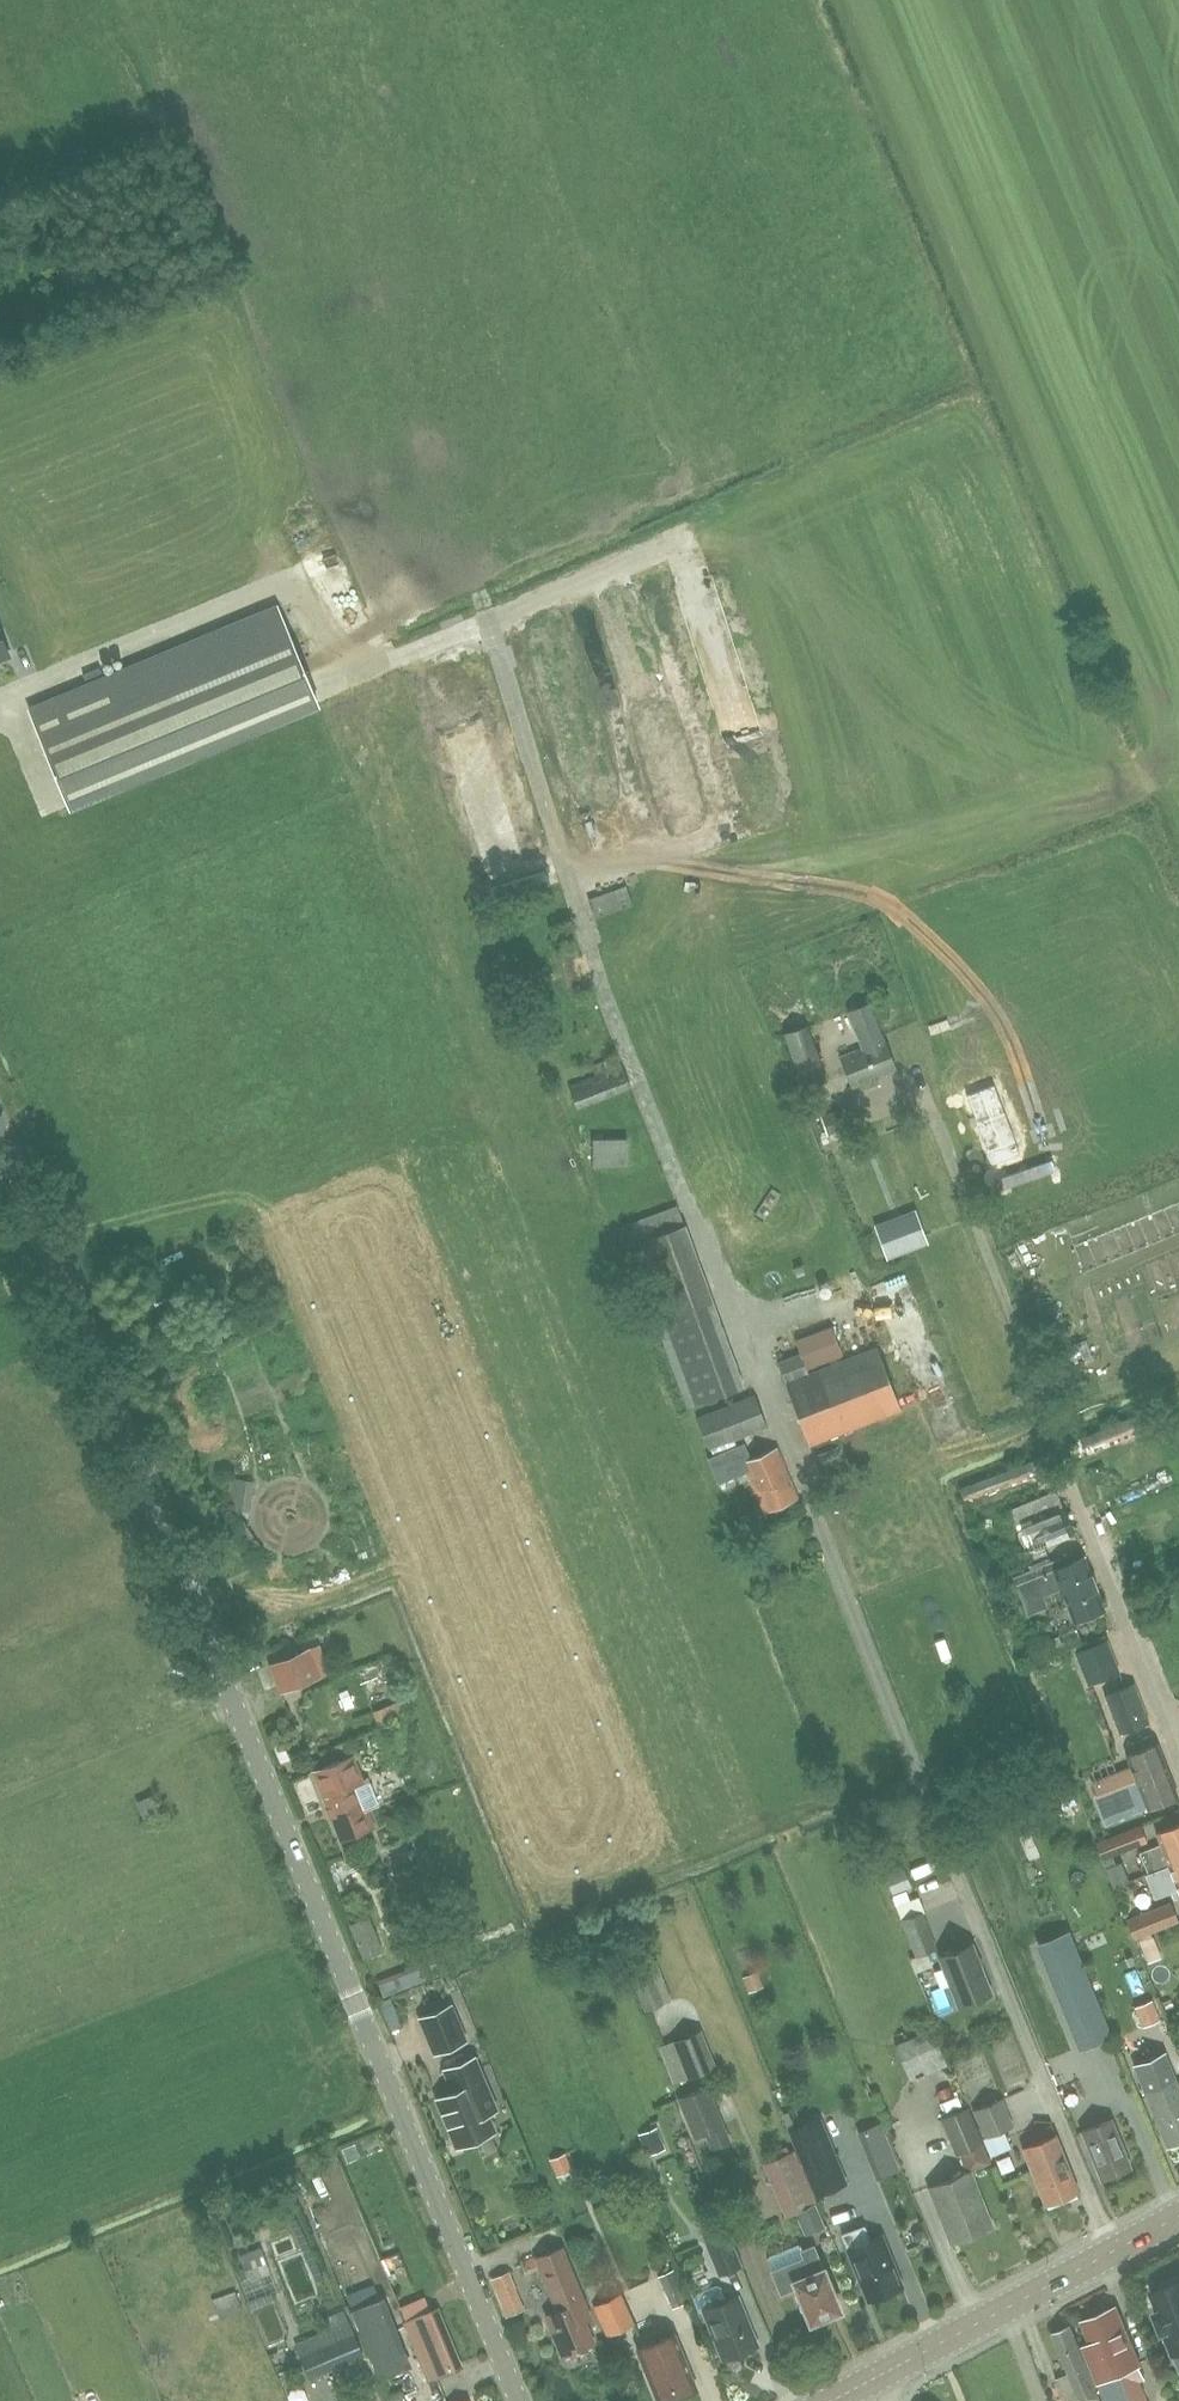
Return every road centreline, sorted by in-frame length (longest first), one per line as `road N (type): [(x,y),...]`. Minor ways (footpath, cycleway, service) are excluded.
road 1 (unclassified): [(517,2400),(0,1134)]
road 2 (track): [(696,1223),(594,962),(494,625),(338,687)]
road 3 (secondary): [(871,2379),(1178,2216)]

